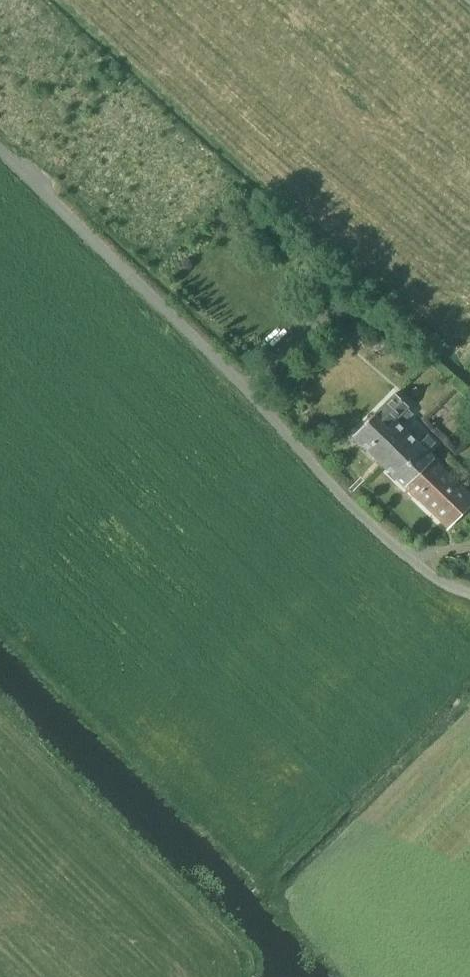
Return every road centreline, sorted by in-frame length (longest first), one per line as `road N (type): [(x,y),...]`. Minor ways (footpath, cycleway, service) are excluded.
road 1 (track): [(469,542),(401,551),(240,377),(0,149)]

